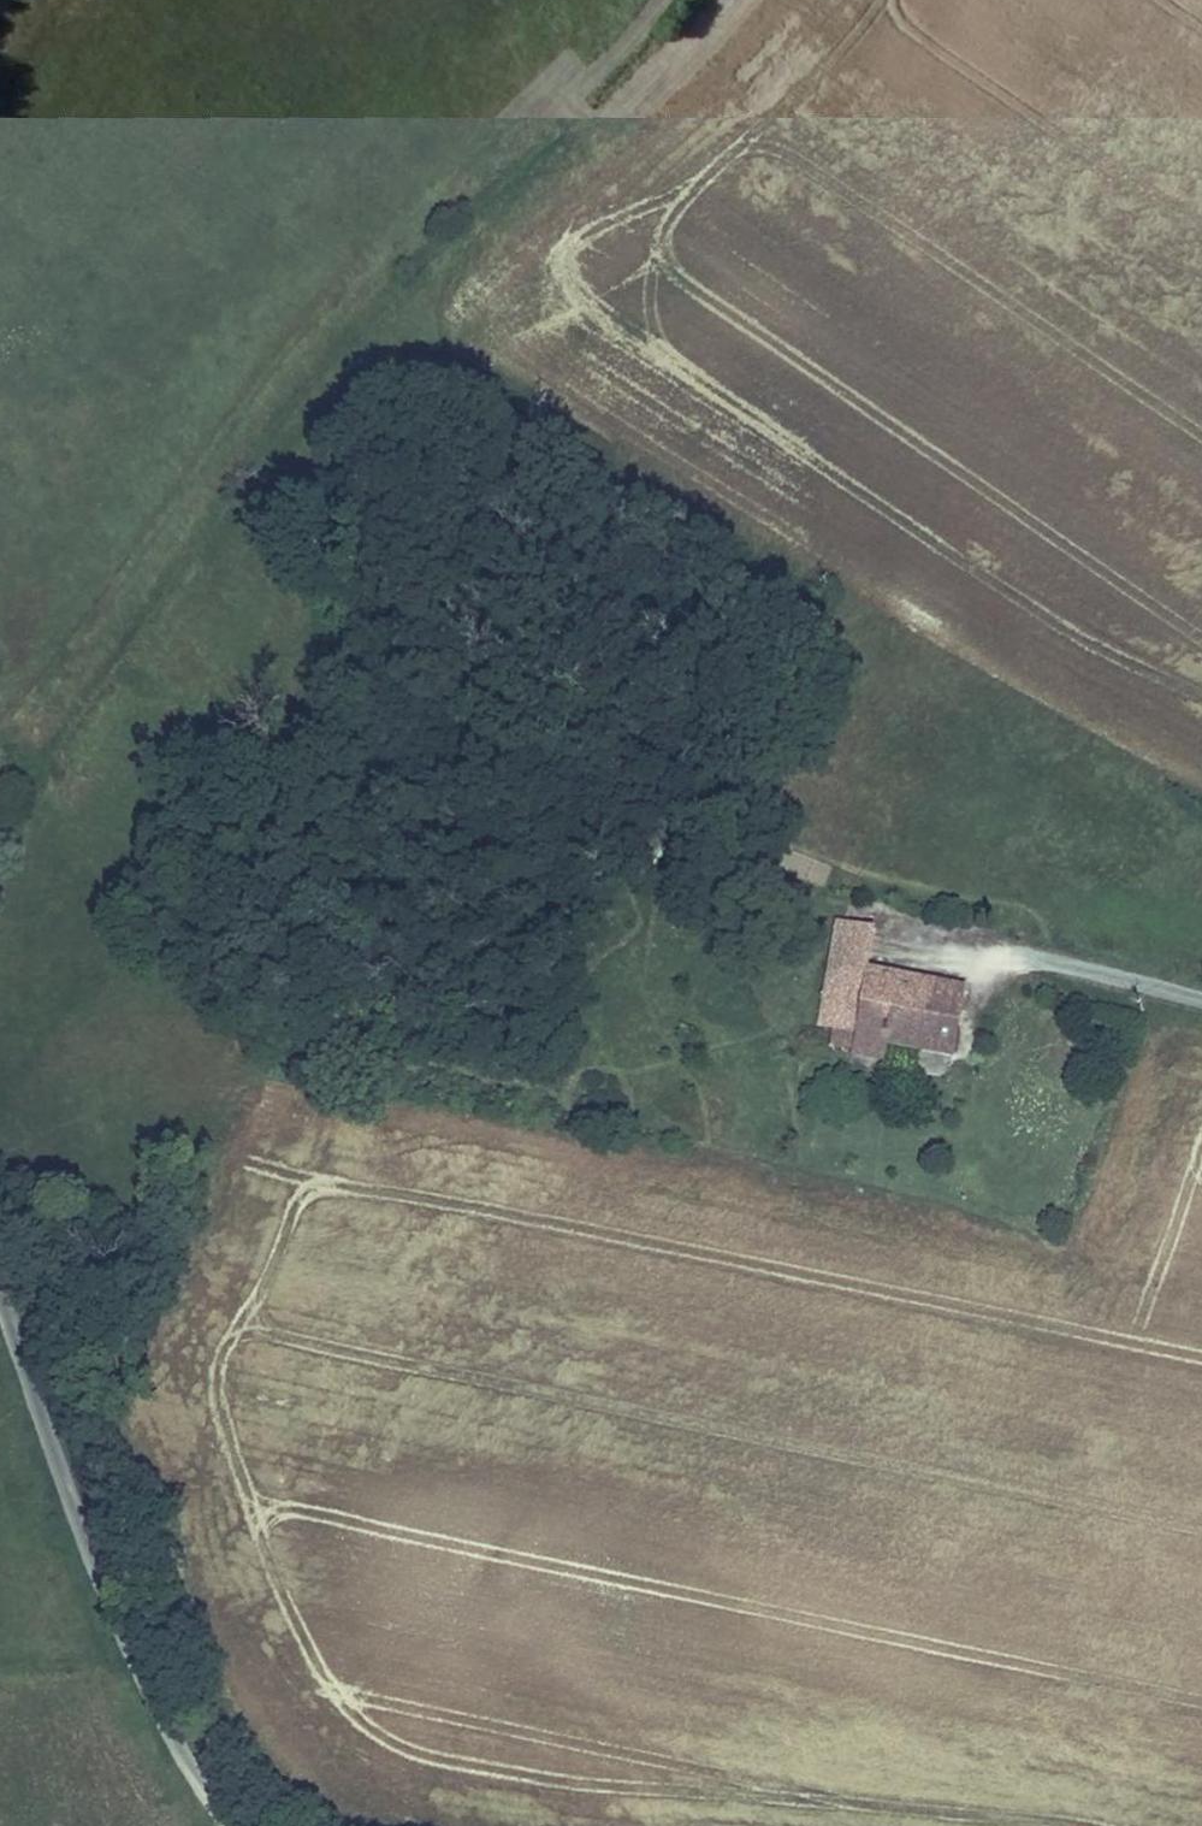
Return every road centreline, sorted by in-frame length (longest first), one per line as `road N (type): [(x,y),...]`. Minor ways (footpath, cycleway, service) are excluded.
road 1 (unclassified): [(0,1294),(123,1624),(203,1789),(242,1825)]
road 2 (unclassified): [(1201,987),(869,900)]

